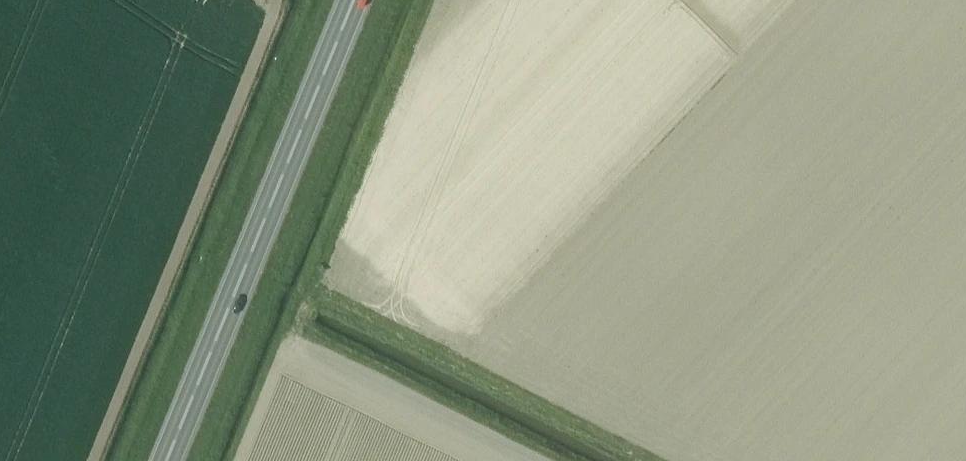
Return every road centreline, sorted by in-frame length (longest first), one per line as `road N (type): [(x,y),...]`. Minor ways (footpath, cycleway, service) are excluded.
road 1 (trunk): [(163,460),(351,0)]

